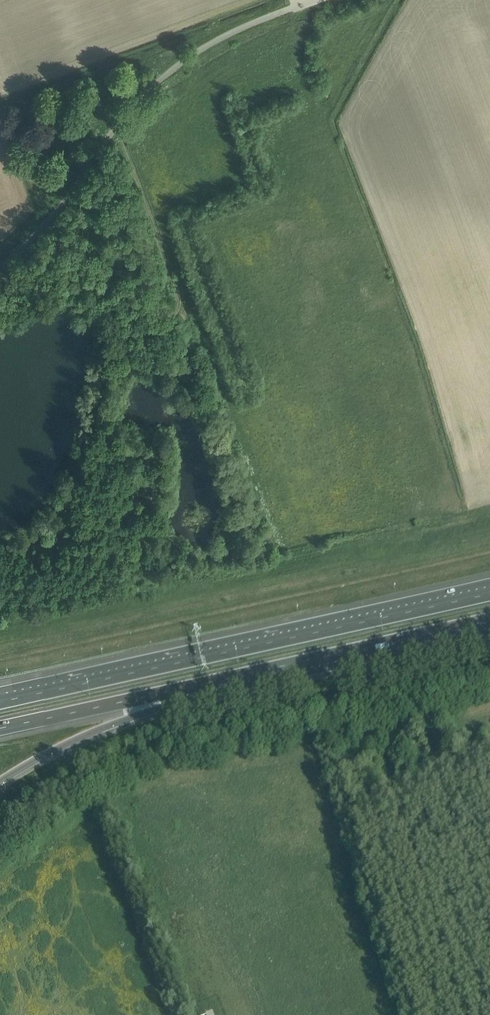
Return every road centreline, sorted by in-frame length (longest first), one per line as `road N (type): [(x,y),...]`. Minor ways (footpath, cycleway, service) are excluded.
road 1 (motorway): [(489,593),(0,701)]
road 2 (track): [(108,137),(183,343),(183,398)]
road 3 (motorway): [(223,679),(489,619)]
road 4 (motorway): [(0,782),(83,736),(223,679)]
road 5 (motorway): [(0,727),(223,679)]

